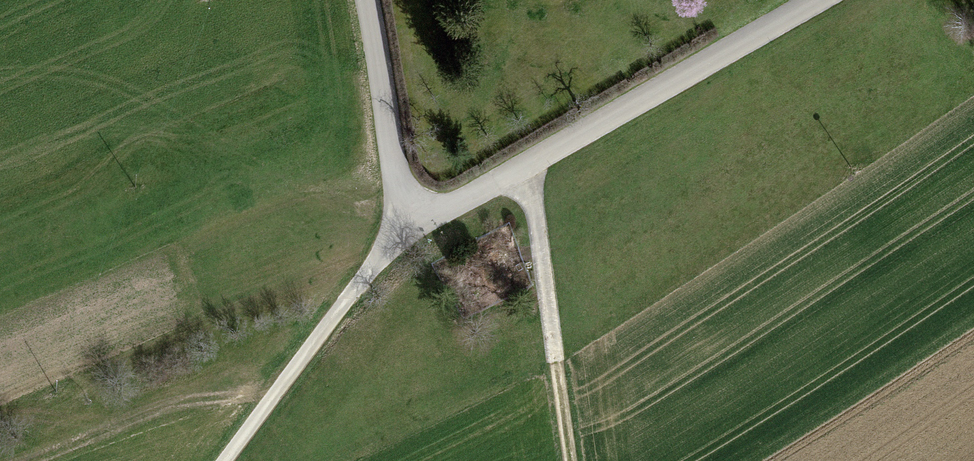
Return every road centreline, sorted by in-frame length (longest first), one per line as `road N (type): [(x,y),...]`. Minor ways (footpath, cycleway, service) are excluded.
road 1 (residential): [(521,171),(462,206),(403,213),(371,0)]
road 2 (residential): [(812,0),(521,171)]
road 3 (track): [(227,460),(365,283),(403,213)]
road 4 (unclassified): [(547,353),(521,171)]

